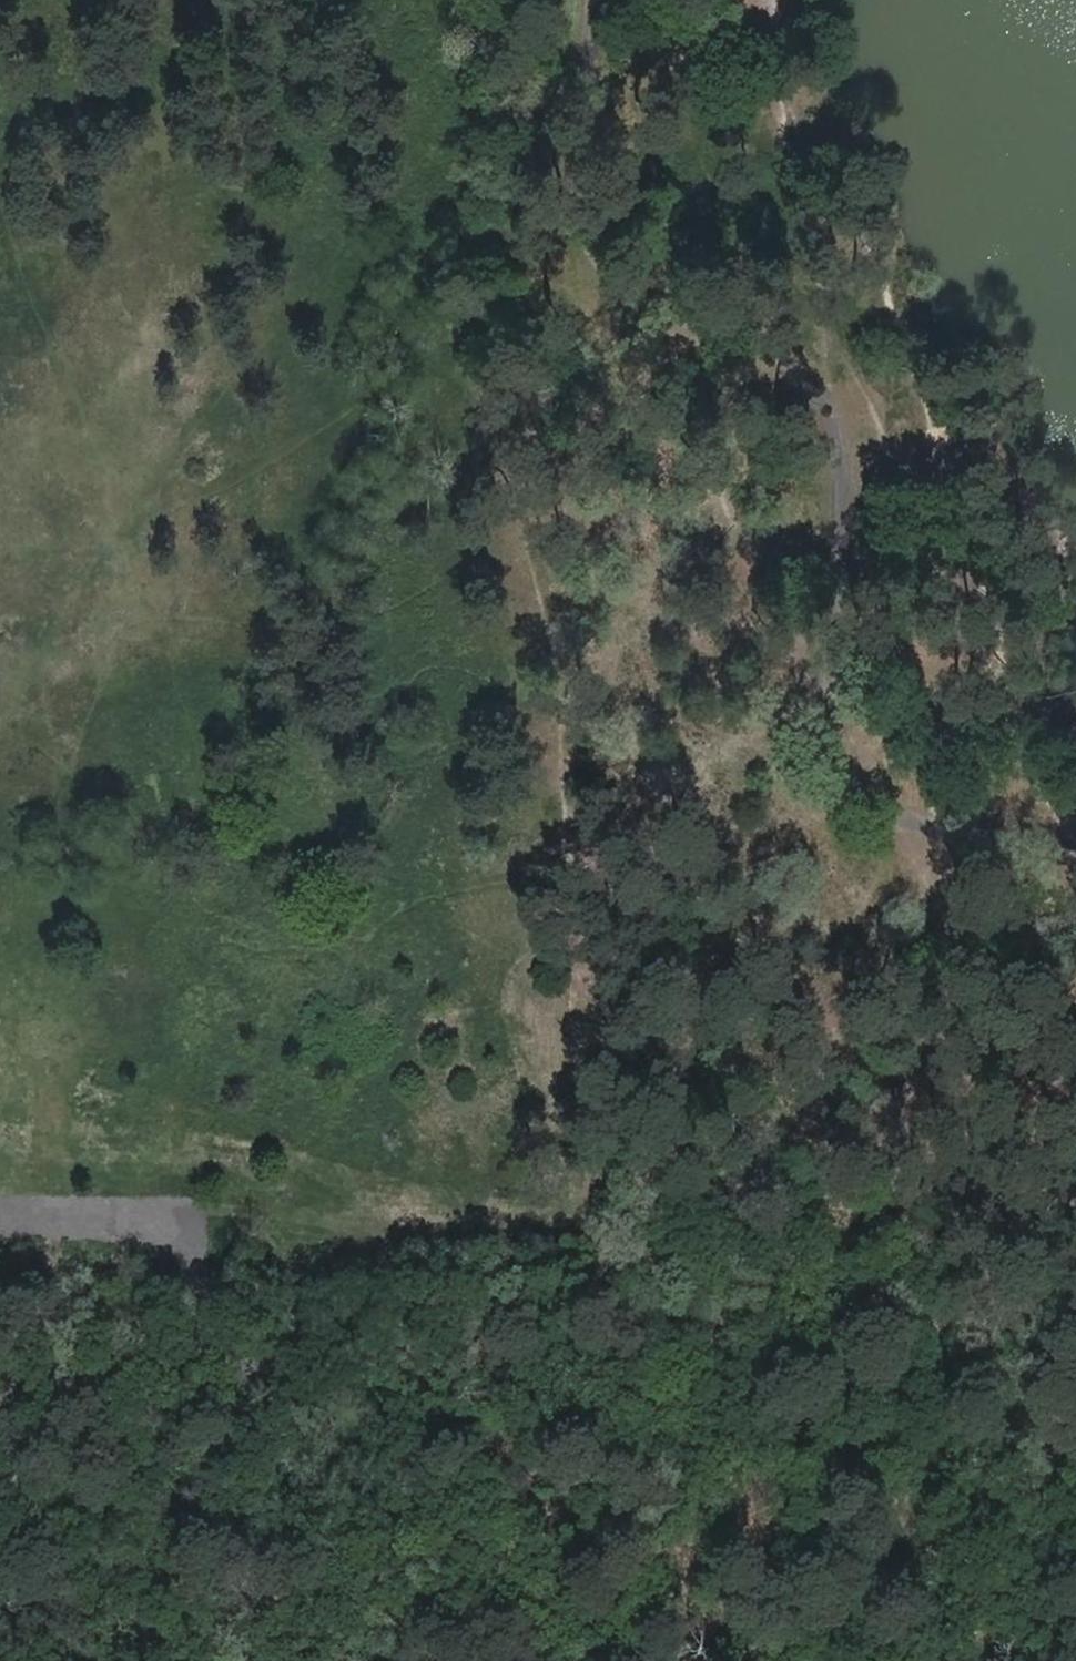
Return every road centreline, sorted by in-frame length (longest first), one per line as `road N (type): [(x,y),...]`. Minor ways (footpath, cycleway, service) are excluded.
road 1 (track): [(1075,1288),(0,1358)]
road 2 (track): [(594,0),(581,187),(616,258),(681,309),(775,346),(833,390),(846,522),(827,690),(855,771),(904,815)]

